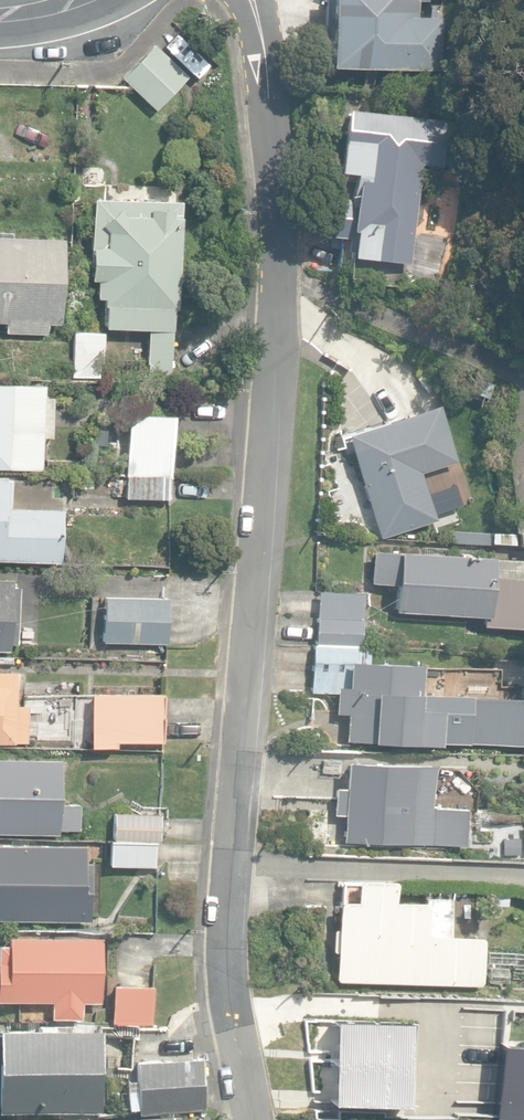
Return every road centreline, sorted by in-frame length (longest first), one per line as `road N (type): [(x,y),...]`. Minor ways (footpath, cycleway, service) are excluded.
road 1 (residential): [(249,0),(270,96),(280,275),(232,817),(229,969),(251,1119)]

